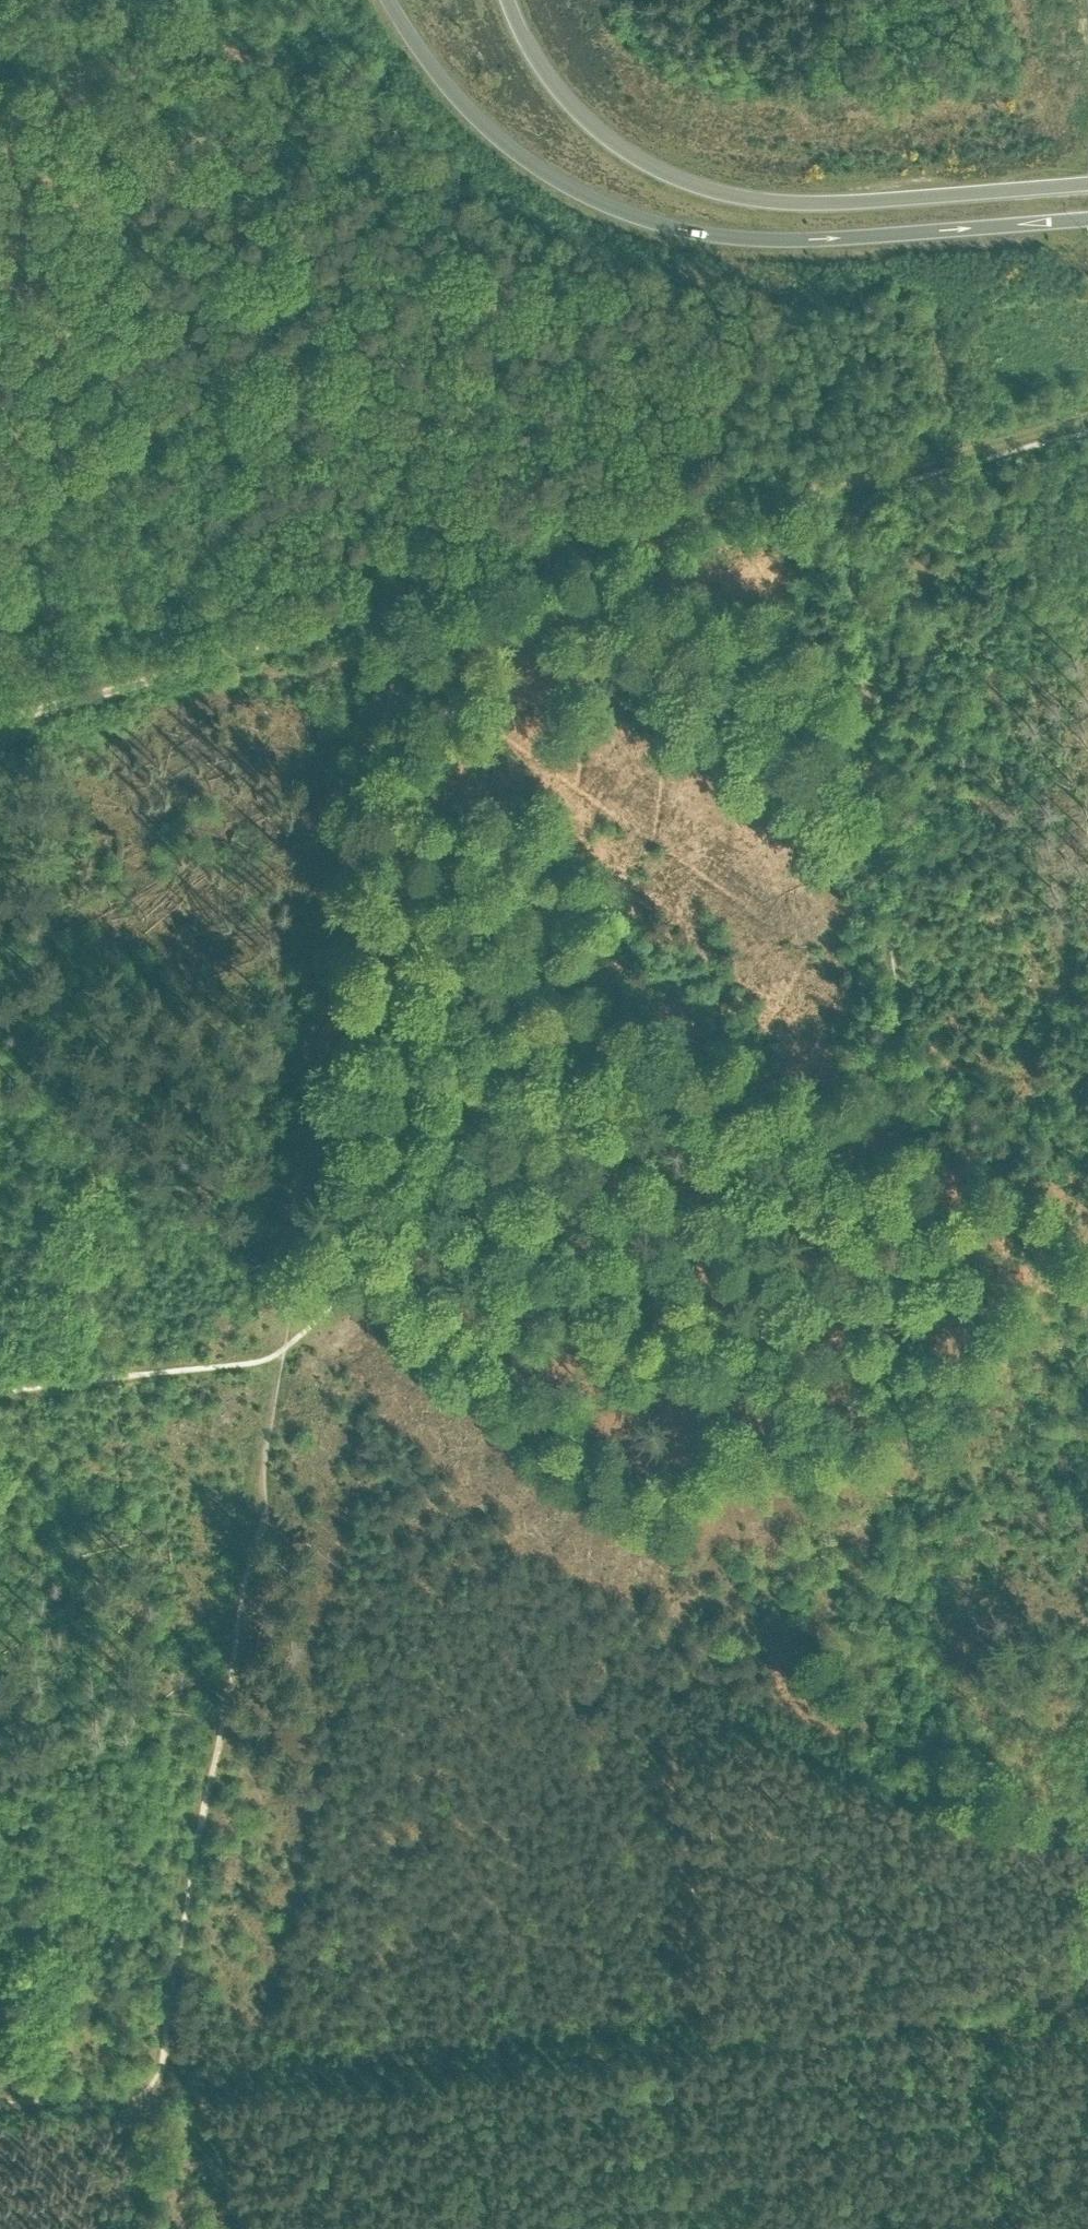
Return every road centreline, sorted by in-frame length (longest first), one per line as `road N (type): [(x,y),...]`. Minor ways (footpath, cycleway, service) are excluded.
road 1 (trunk): [(388,0),(434,69),(506,145),(575,189),(656,223),(797,239),(1087,218)]
road 2 (track): [(394,609),(1087,414)]
road 3 (trunk): [(1087,182),(802,203),(688,183),(631,155),(574,108),(534,56),(507,0)]
road 4 (track): [(0,711),(394,609)]
road 5 (track): [(159,2082),(0,2074)]

